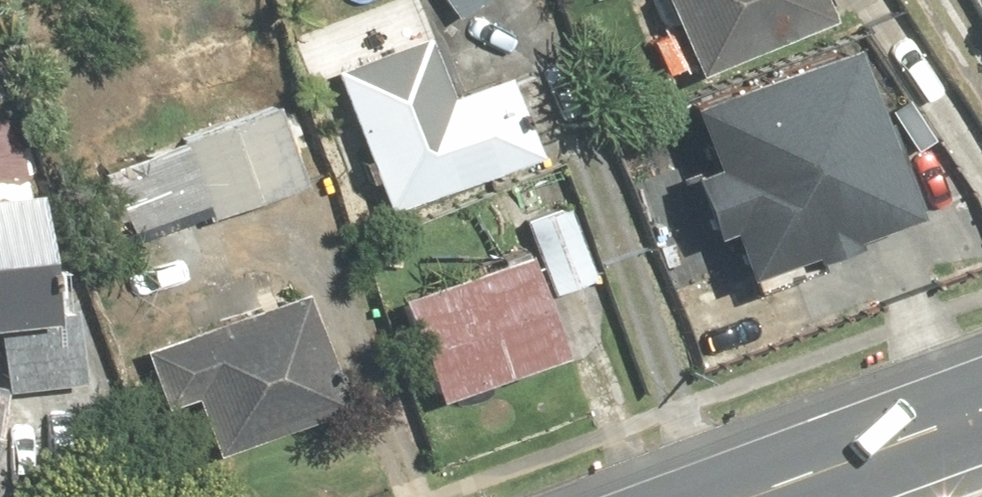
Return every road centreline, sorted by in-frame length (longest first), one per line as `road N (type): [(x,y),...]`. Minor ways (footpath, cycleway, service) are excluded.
road 1 (secondary): [(757,496),(981,412)]

